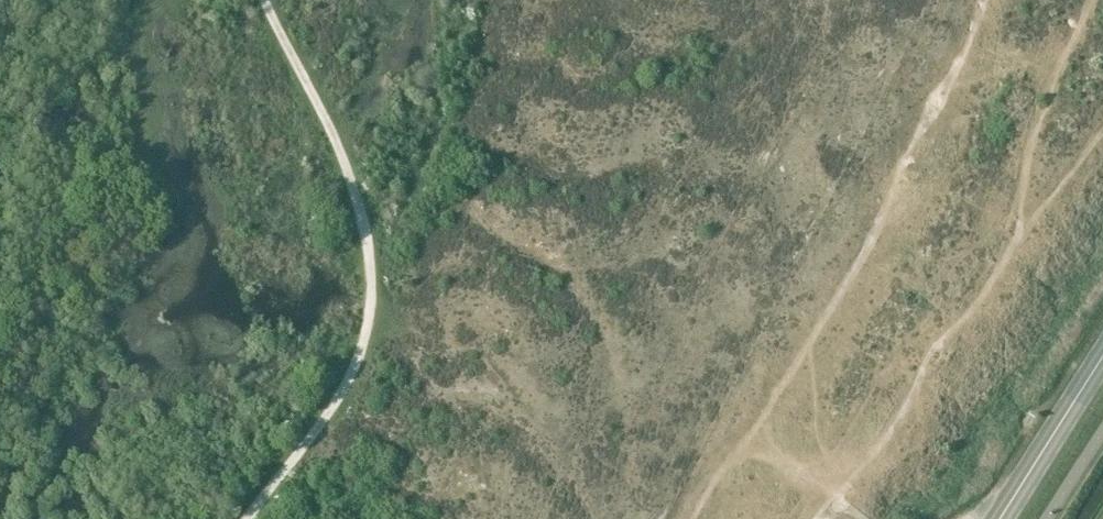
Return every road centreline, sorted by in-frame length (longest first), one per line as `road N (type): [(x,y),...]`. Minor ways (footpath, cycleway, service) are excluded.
road 1 (secondary): [(1002,518),(1102,358)]

